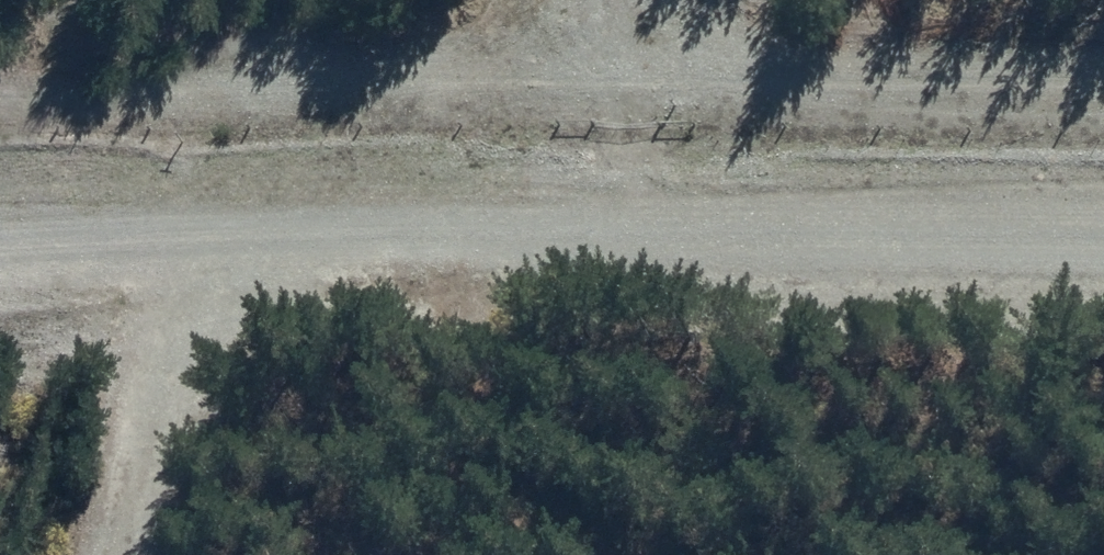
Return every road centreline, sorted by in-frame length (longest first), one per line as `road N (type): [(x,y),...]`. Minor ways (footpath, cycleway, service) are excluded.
road 1 (unclassified): [(0,268),(568,244),(1103,260)]
road 2 (track): [(0,84),(613,78),(1103,87)]
road 3 (track): [(157,256),(161,463),(131,554)]
road 4 (track): [(592,0),(627,127)]

